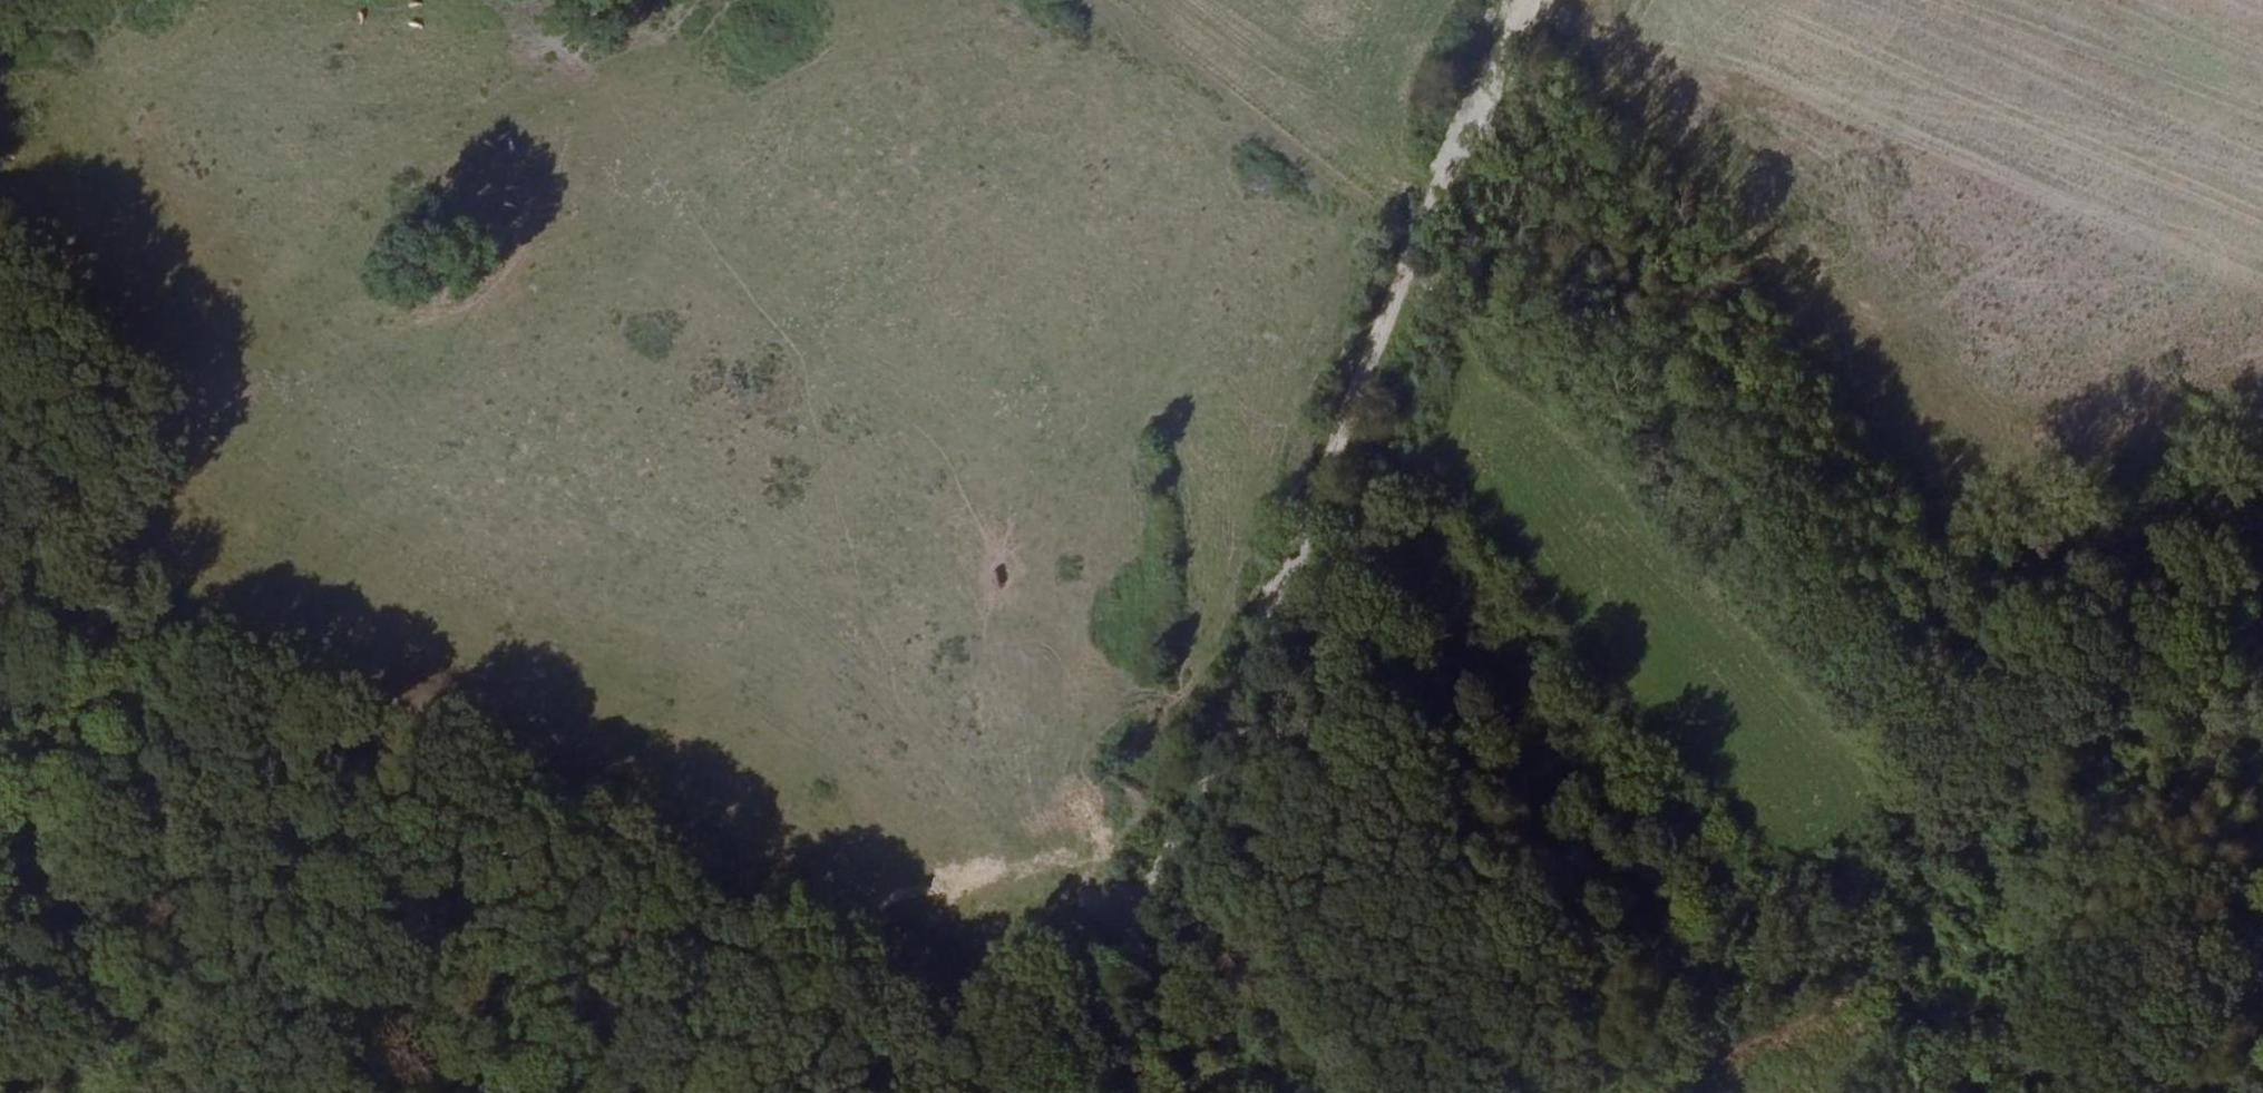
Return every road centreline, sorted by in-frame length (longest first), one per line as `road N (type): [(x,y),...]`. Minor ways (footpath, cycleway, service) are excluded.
road 1 (track): [(1004,1092),(1143,904),(1265,629),(1430,186),(1546,0)]

